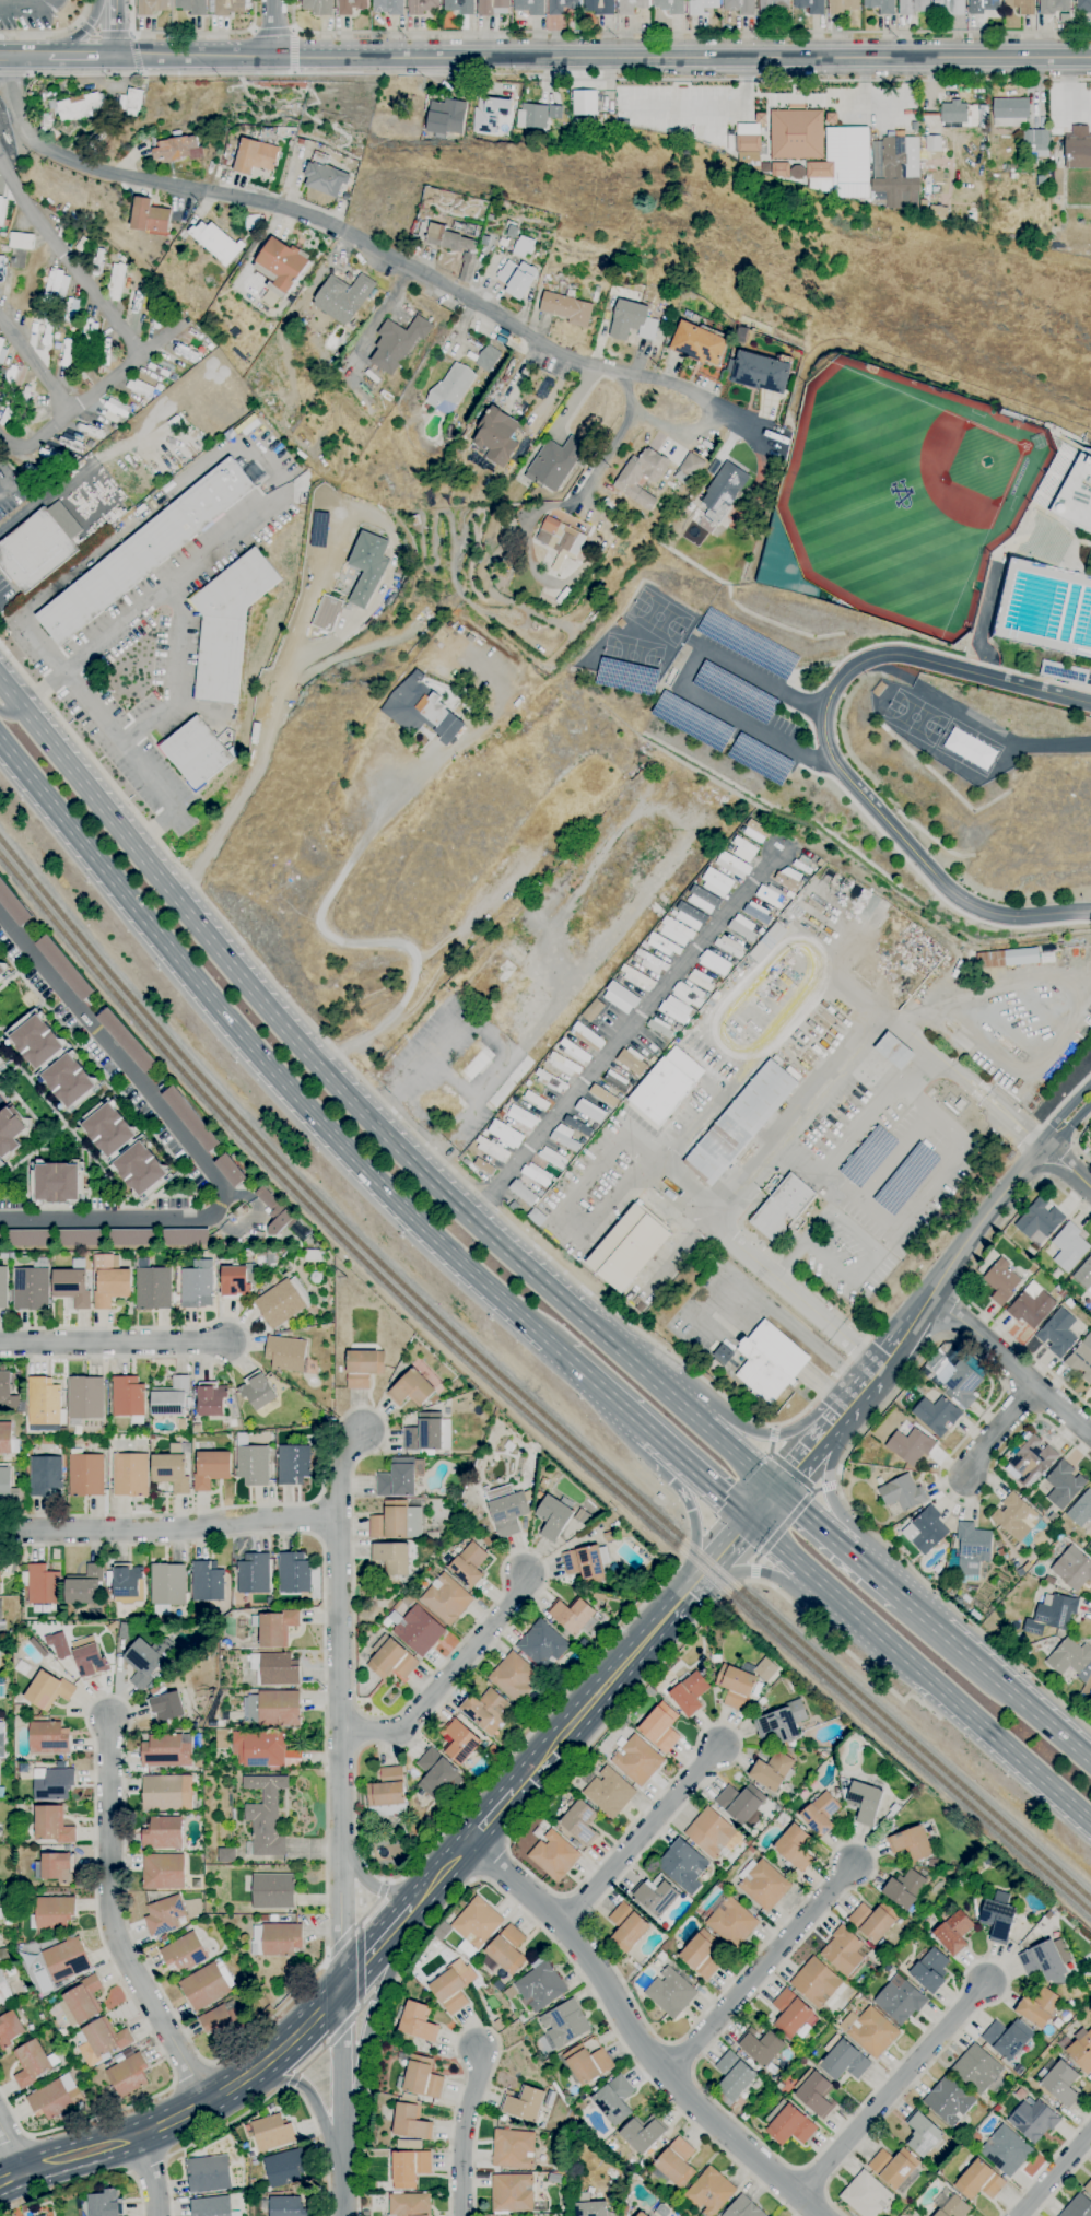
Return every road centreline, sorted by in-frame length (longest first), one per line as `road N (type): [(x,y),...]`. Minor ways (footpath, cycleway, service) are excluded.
road 1 (trunk): [(775,1491),(471,1221),(316,1065),(0,682)]
road 2 (secondary): [(1090,58),(116,57)]
road 3 (residential): [(4,56),(19,126),(74,164),(316,218),(551,349),(659,380),(783,437)]
road 4 (trunk): [(0,739),(286,1087),(562,1352)]
road 5 (residential): [(1090,913),(1010,917),(953,894),(832,762),(821,726),(829,694),(854,666),(876,656),(903,655),(1090,705)]
road 6 (residential): [(341,1988),(337,1520),(341,1459),(360,1433)]
road 7 (residential): [(468,1841),(562,1924),(683,2095),(818,2215)]
road 8 (residential): [(471,1221),(776,853)]
road 9 (trunk): [(750,1521),(1090,1823)]
road 10 (residential): [(109,1717),(115,1934),(209,2101)]
road 11 (secondary): [(0,2182),(138,2136),(209,2101),(284,2047),(341,1988)]
road 12 (residential): [(337,1520),(0,1530)]
road 13 (residential): [(985,1983),(797,2197)]
road 14 (residential): [(853,1865),(667,2076)]
road 15 (residential): [(524,1574),(508,1608),(400,1731),(340,1731)]
road 16 (trunk): [(1090,1761),(903,1598)]
road 17 (secondary): [(343,2133),(412,1906)]
road 18 (residential): [(718,1746),(562,1924)]
road 19 (secondary): [(513,1791),(669,1614)]
road 20 (residential): [(341,1988),(344,2215)]
road 21 (residential): [(226,1341),(0,1343)]
road 22 (residential): [(927,1302),(1090,1437)]
road 23 (tertiary): [(927,1302),(1041,1145)]
road 24 (secondary): [(224,2092),(298,2083),(312,2095),(343,2170)]
road 25 (trunk): [(653,1433),(692,1512),(699,1549),(688,1592)]
road 26 (residential): [(478,2048),(461,2147),(462,2215)]
road 27 (residential): [(618,371),(635,412),(575,503)]
road 28 (trunk): [(688,1592),(739,1572),(825,1590)]
road 29 (trunk): [(848,1552),(830,1487),(837,1420)]
road 30 (trunk): [(837,1420),(760,1435),(706,1428)]
road 31 (trunk): [(653,1433),(750,1521)]

